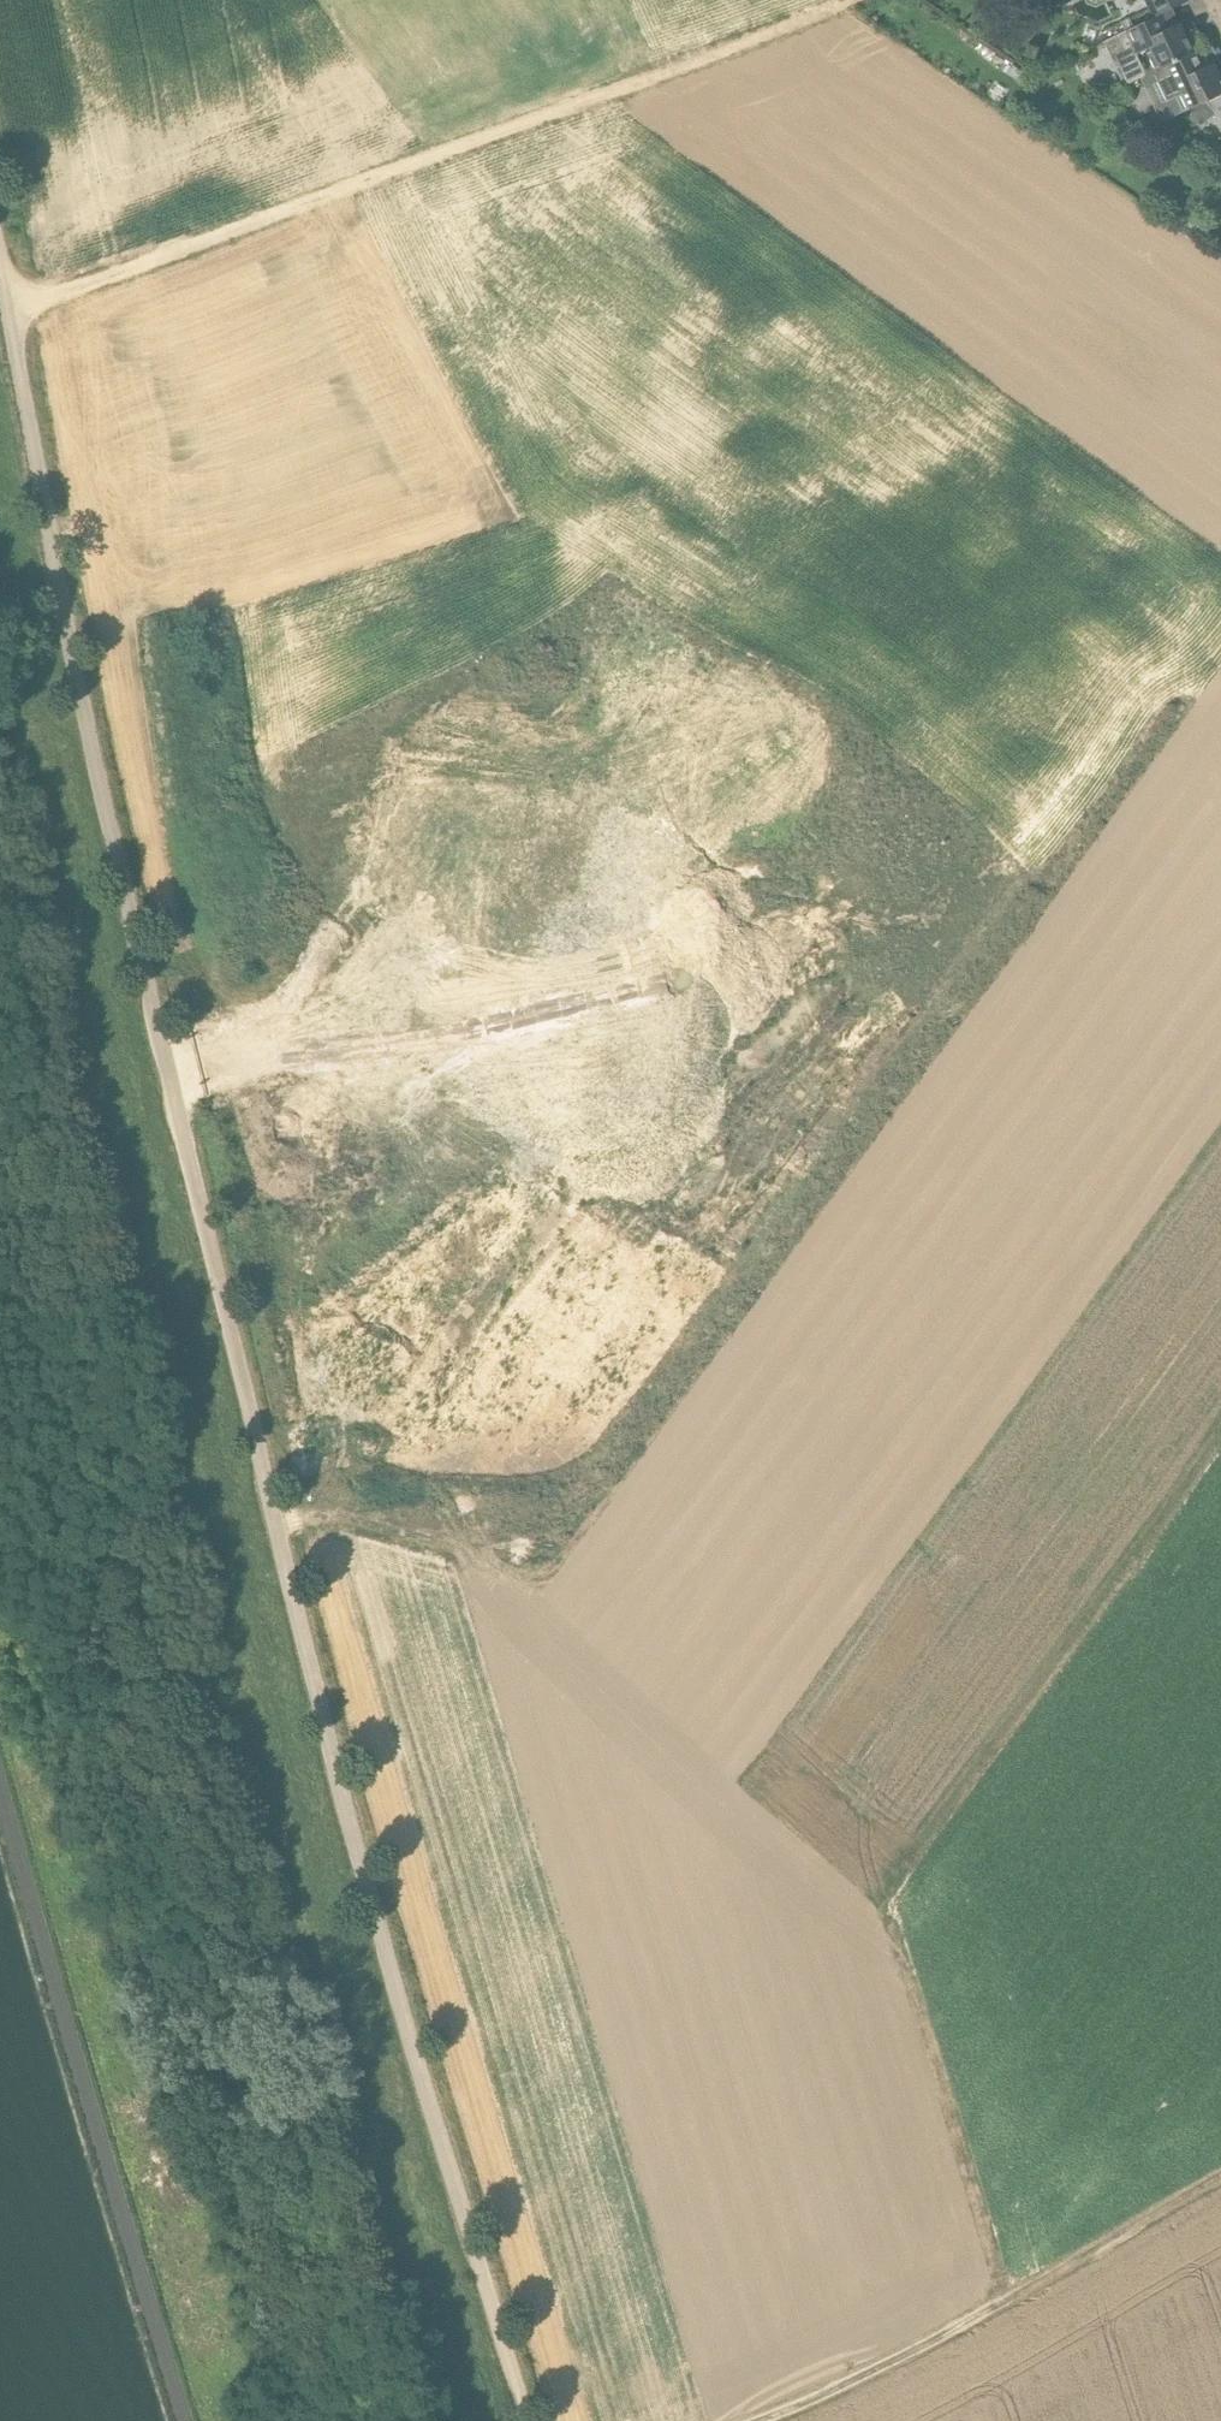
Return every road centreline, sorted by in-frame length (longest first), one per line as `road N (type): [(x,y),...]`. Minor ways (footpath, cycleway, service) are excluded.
road 1 (unclassified): [(0,316),(77,720),(264,1511),(373,1932),(522,2420)]
road 2 (track): [(851,0),(0,318)]
road 3 (track): [(1220,2177),(913,2349),(744,2420)]

